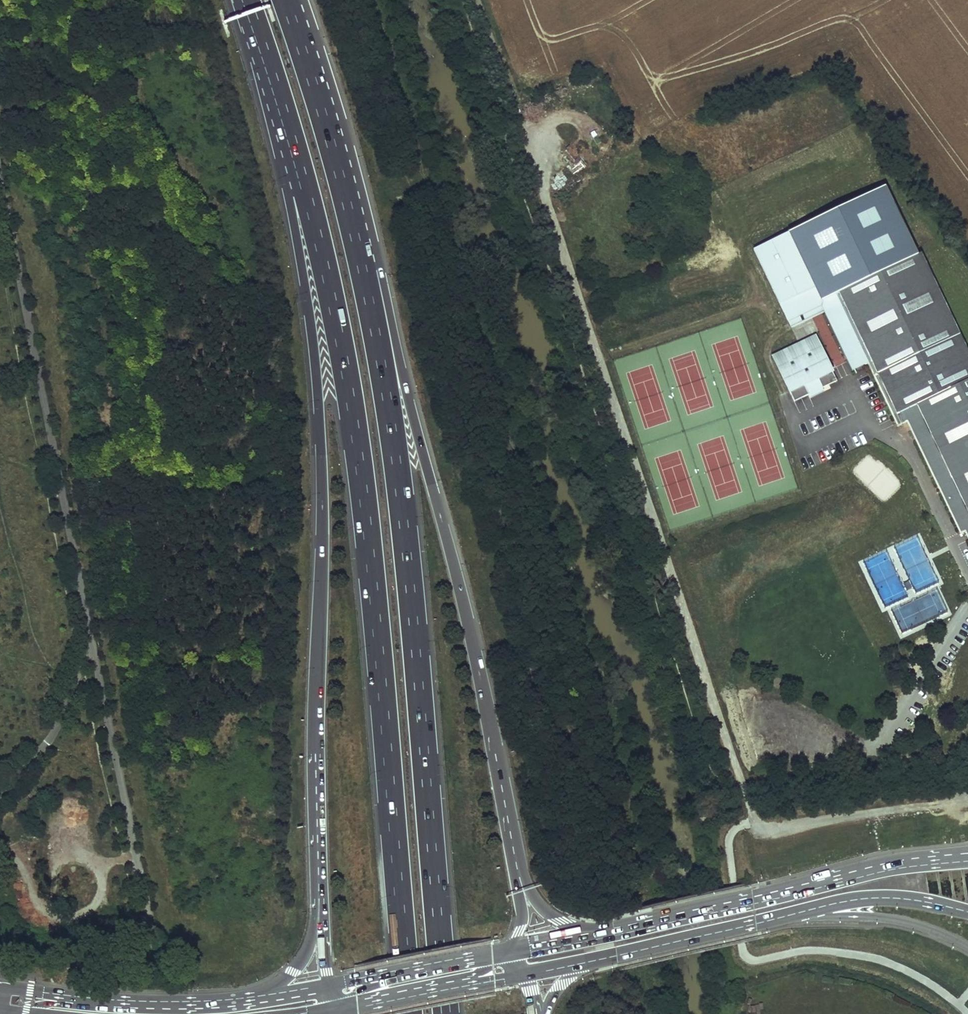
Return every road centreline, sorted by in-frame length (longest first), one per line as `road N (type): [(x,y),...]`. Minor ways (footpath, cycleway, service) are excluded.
road 1 (motorway): [(446,1013),(386,404),(352,229),(307,71)]
road 2 (motorway): [(282,113),(321,256),(357,445),(408,1013)]
road 3 (track): [(476,0),(756,823)]
road 4 (motorway): [(519,877),(470,628),(382,274),(307,71)]
road 5 (motorway): [(282,113),(321,463),(319,898)]
road 6 (primary): [(967,857),(867,872),(614,936)]
road 7 (primary): [(582,963),(804,911)]
road 8 (primary): [(272,995),(80,997)]
road 9 (primary): [(804,911),(902,921),(967,948)]
road 10 (primary): [(804,911),(884,897),(967,912)]

